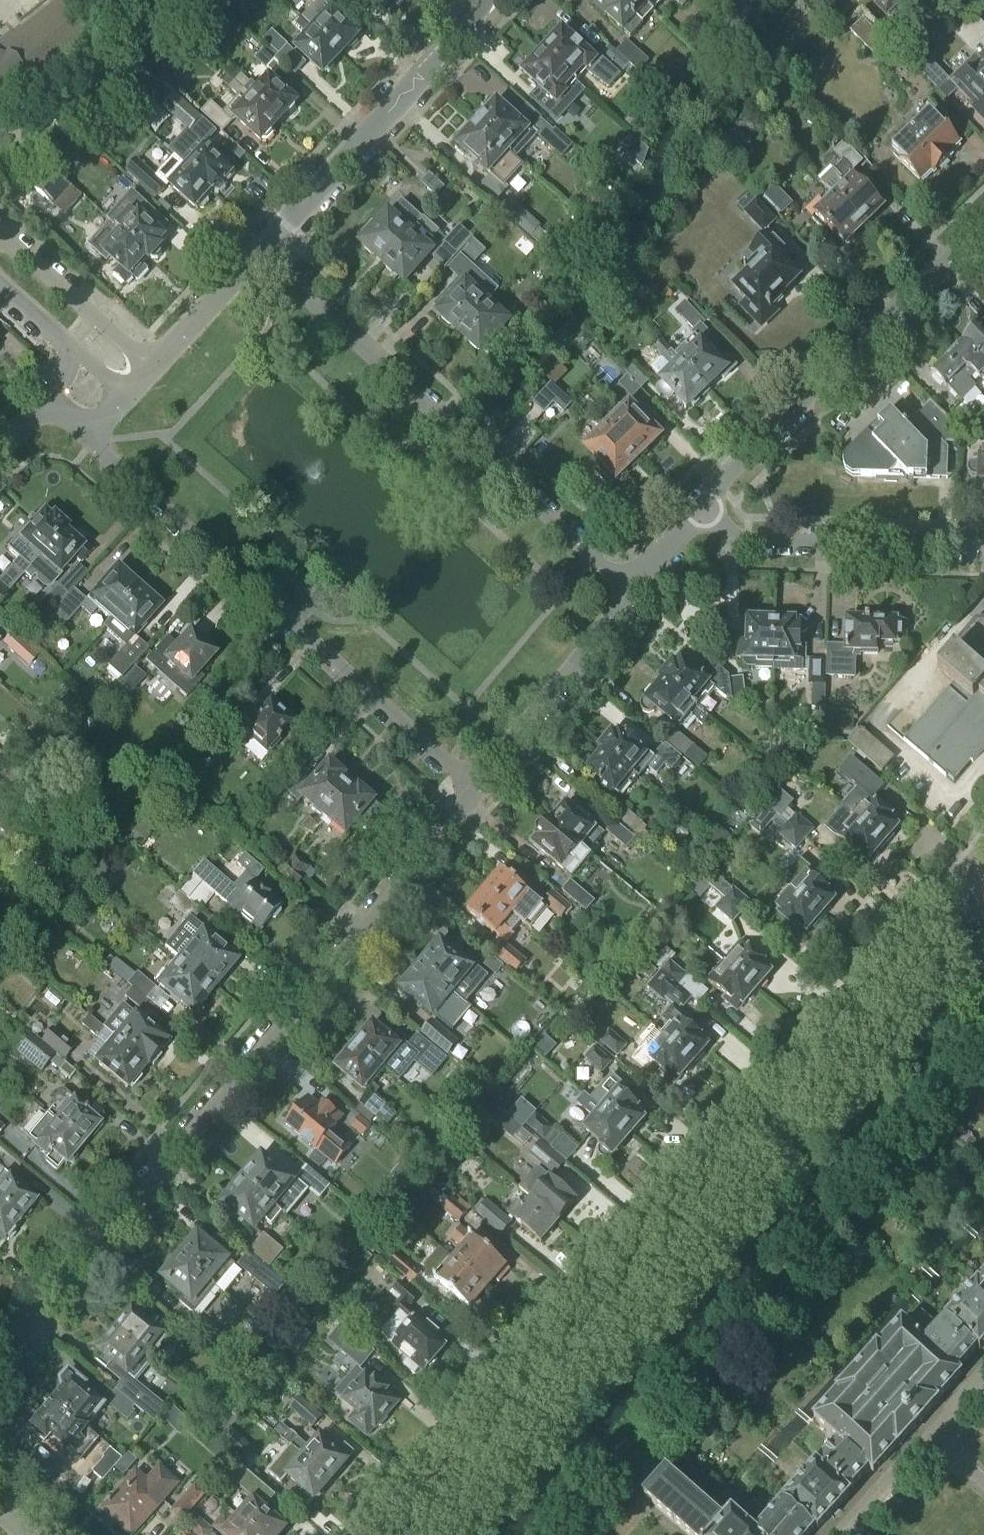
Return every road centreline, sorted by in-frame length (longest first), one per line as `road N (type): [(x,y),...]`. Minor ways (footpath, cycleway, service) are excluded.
road 1 (tertiary): [(412,1534),(935,927)]
road 2 (residential): [(0,1361),(477,785)]
road 3 (residential): [(86,441),(477,785)]
road 4 (residential): [(638,591),(260,251)]
road 5 (residential): [(701,505),(983,226)]
road 6 (residential): [(260,251),(492,0)]
road 7 (residential): [(983,549),(752,541),(701,505)]
road 8 (residential): [(477,785),(638,591)]
road 9 (residential): [(152,367),(0,231)]
road 10 (residential): [(152,367),(260,251)]
road 11 (residential): [(933,1434),(842,1534)]

